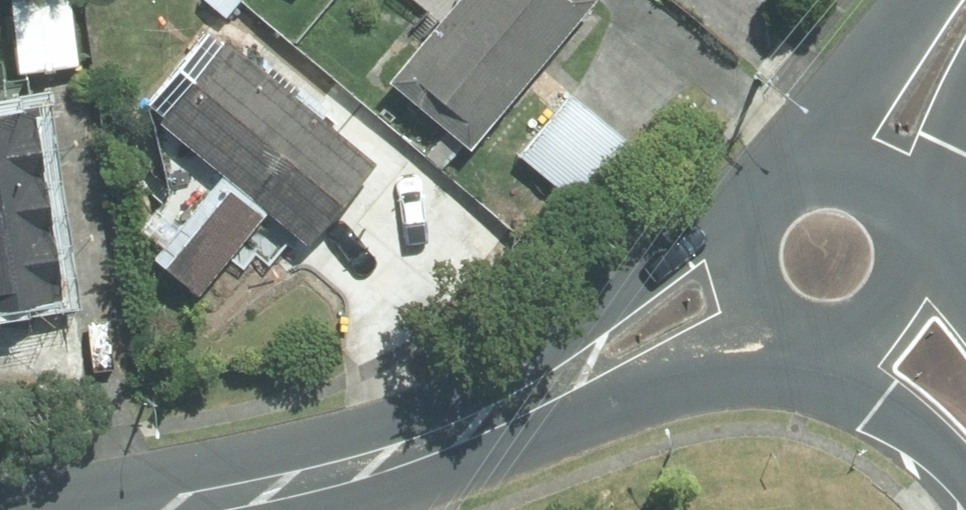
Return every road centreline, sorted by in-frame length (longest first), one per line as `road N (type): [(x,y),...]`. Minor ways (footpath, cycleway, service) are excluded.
road 1 (secondary): [(440,443),(559,366),(677,258),(756,220)]
road 2 (secondary): [(797,327),(649,390),(440,443)]
road 3 (secondary): [(440,443),(157,509)]
road 4 (secondary): [(804,177),(932,0)]
road 5 (tertiary): [(965,489),(837,334)]
road 6 (secondary): [(965,104),(902,215)]
road 7 (secondary): [(797,327),(758,290),(749,255),(756,220)]

